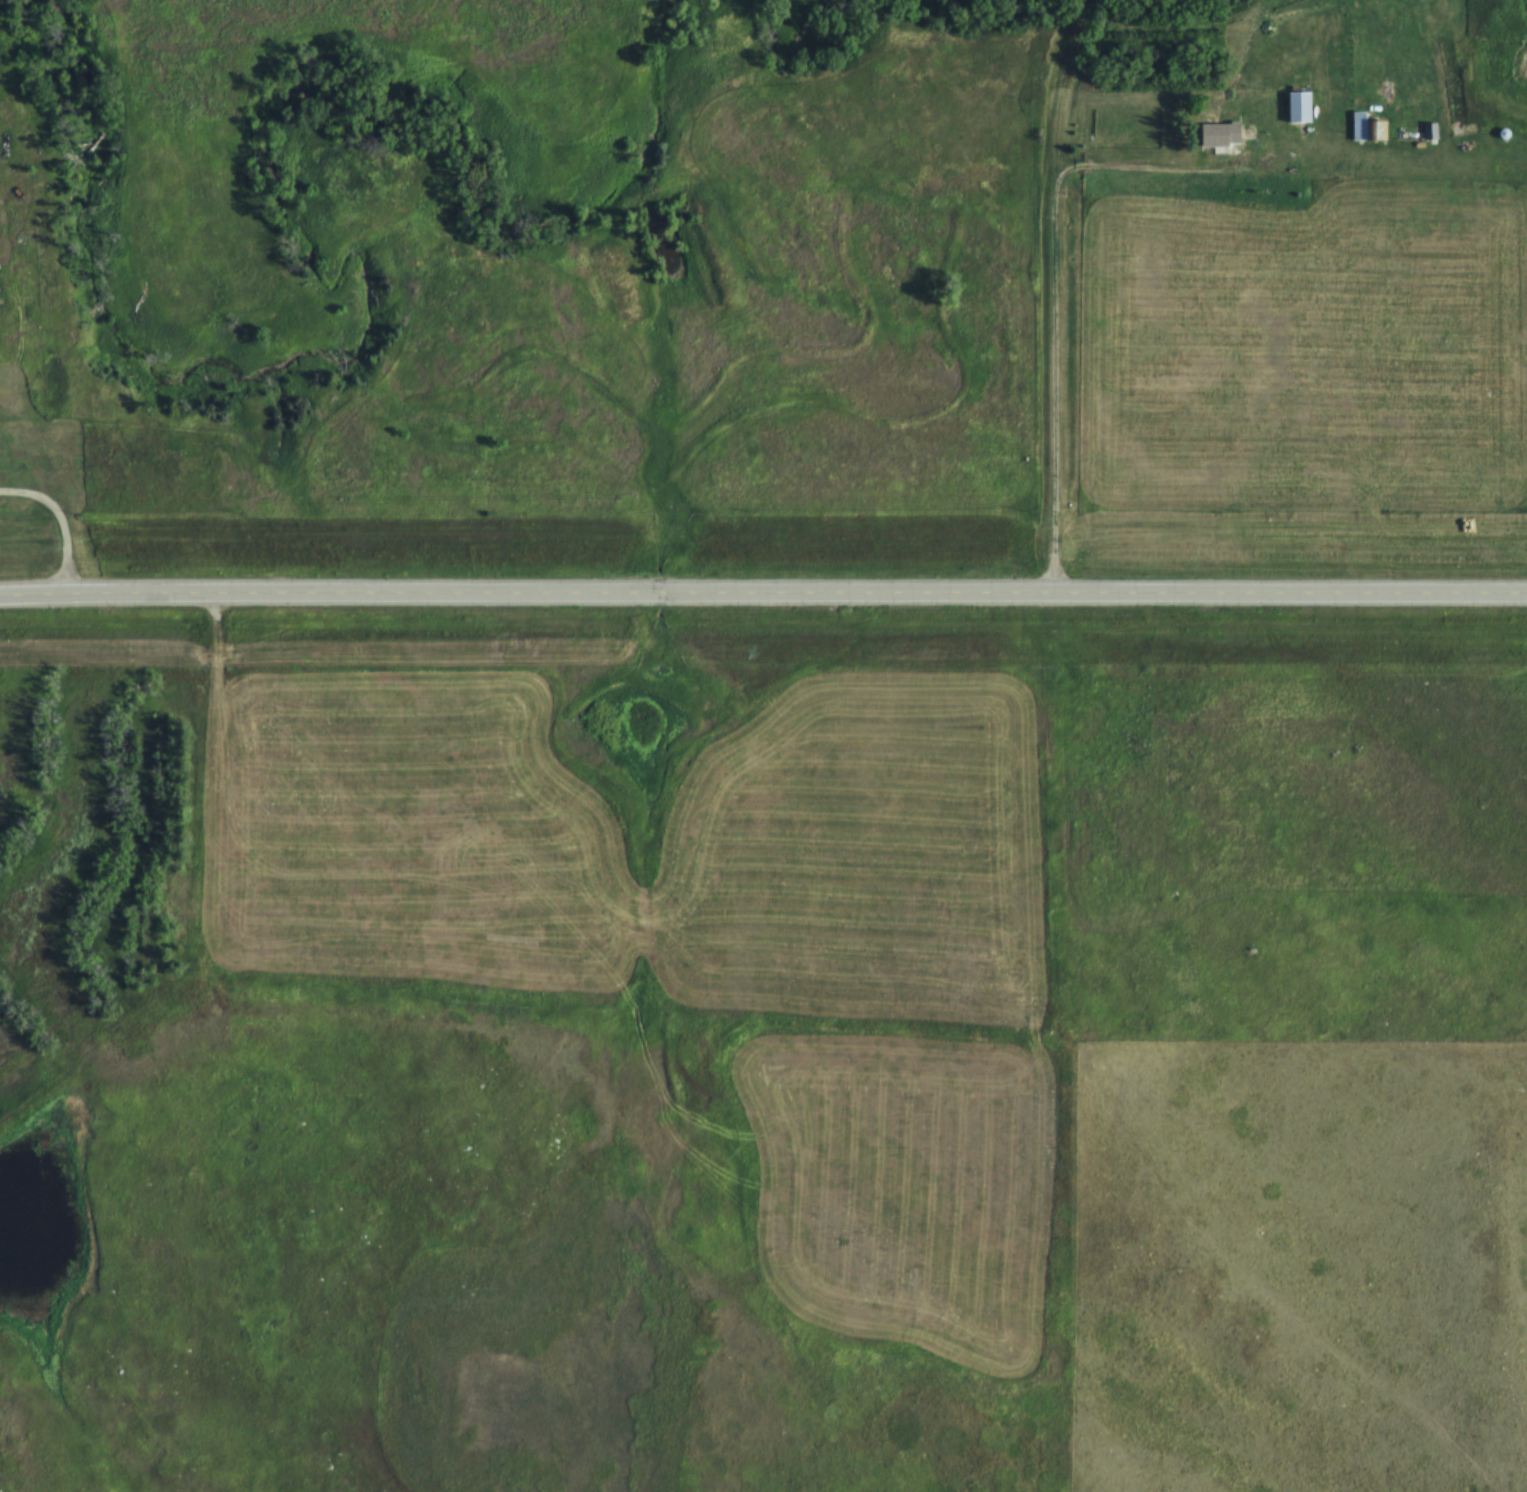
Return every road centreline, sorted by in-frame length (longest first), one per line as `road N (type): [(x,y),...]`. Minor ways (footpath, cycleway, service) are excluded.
road 1 (secondary): [(0,598),(1526,595)]
road 2 (residential): [(1057,595),(1059,142),(1089,0)]

